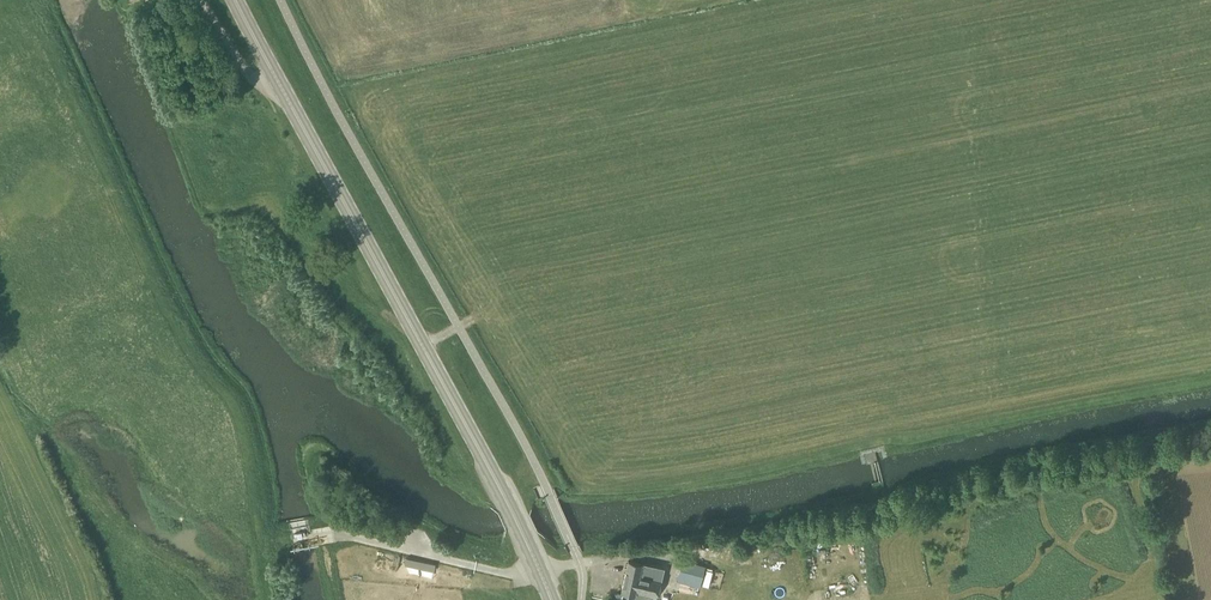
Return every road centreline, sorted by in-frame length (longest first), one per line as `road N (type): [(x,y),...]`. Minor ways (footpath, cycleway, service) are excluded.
road 1 (primary): [(551,599),(510,508),(235,0)]

